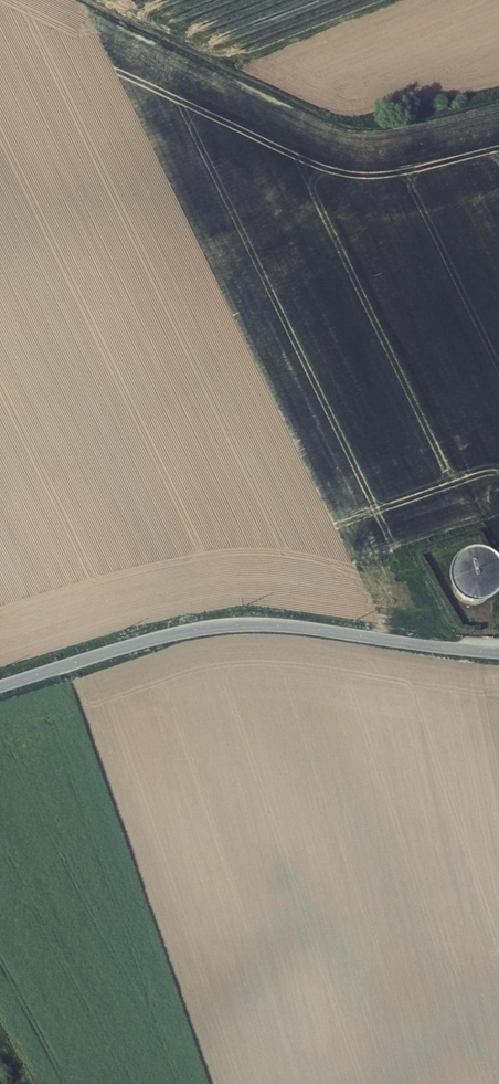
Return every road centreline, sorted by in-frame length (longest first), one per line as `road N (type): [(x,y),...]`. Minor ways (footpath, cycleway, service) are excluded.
road 1 (unclassified): [(498,653),(238,624),(155,637),(0,687)]
road 2 (track): [(498,108),(373,136),(100,0)]

